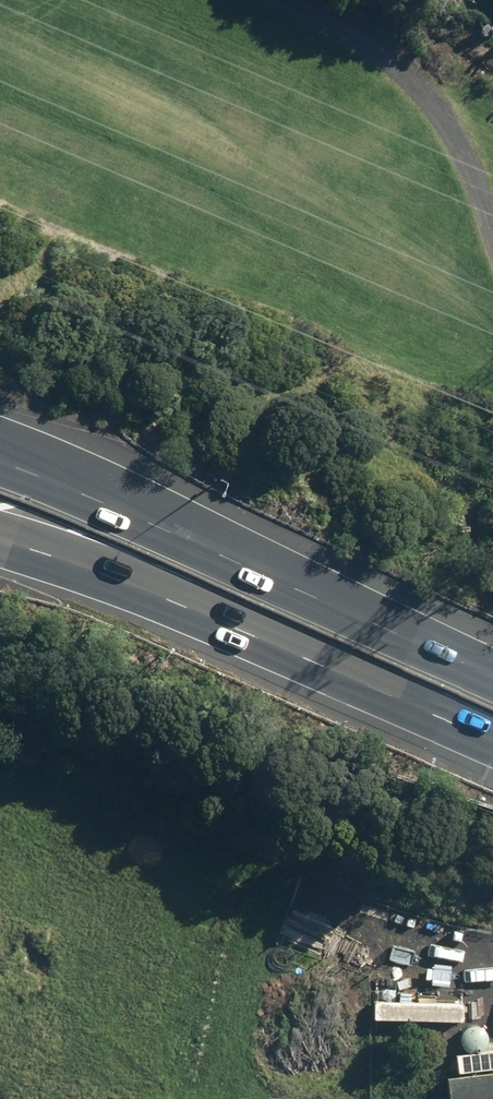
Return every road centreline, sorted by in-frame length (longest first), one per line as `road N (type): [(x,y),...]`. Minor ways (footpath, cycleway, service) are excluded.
road 1 (primary): [(0,450),(492,676)]
road 2 (primary): [(492,742),(161,598),(0,538)]
road 3 (track): [(277,0),(368,41),(441,102),(492,224)]

